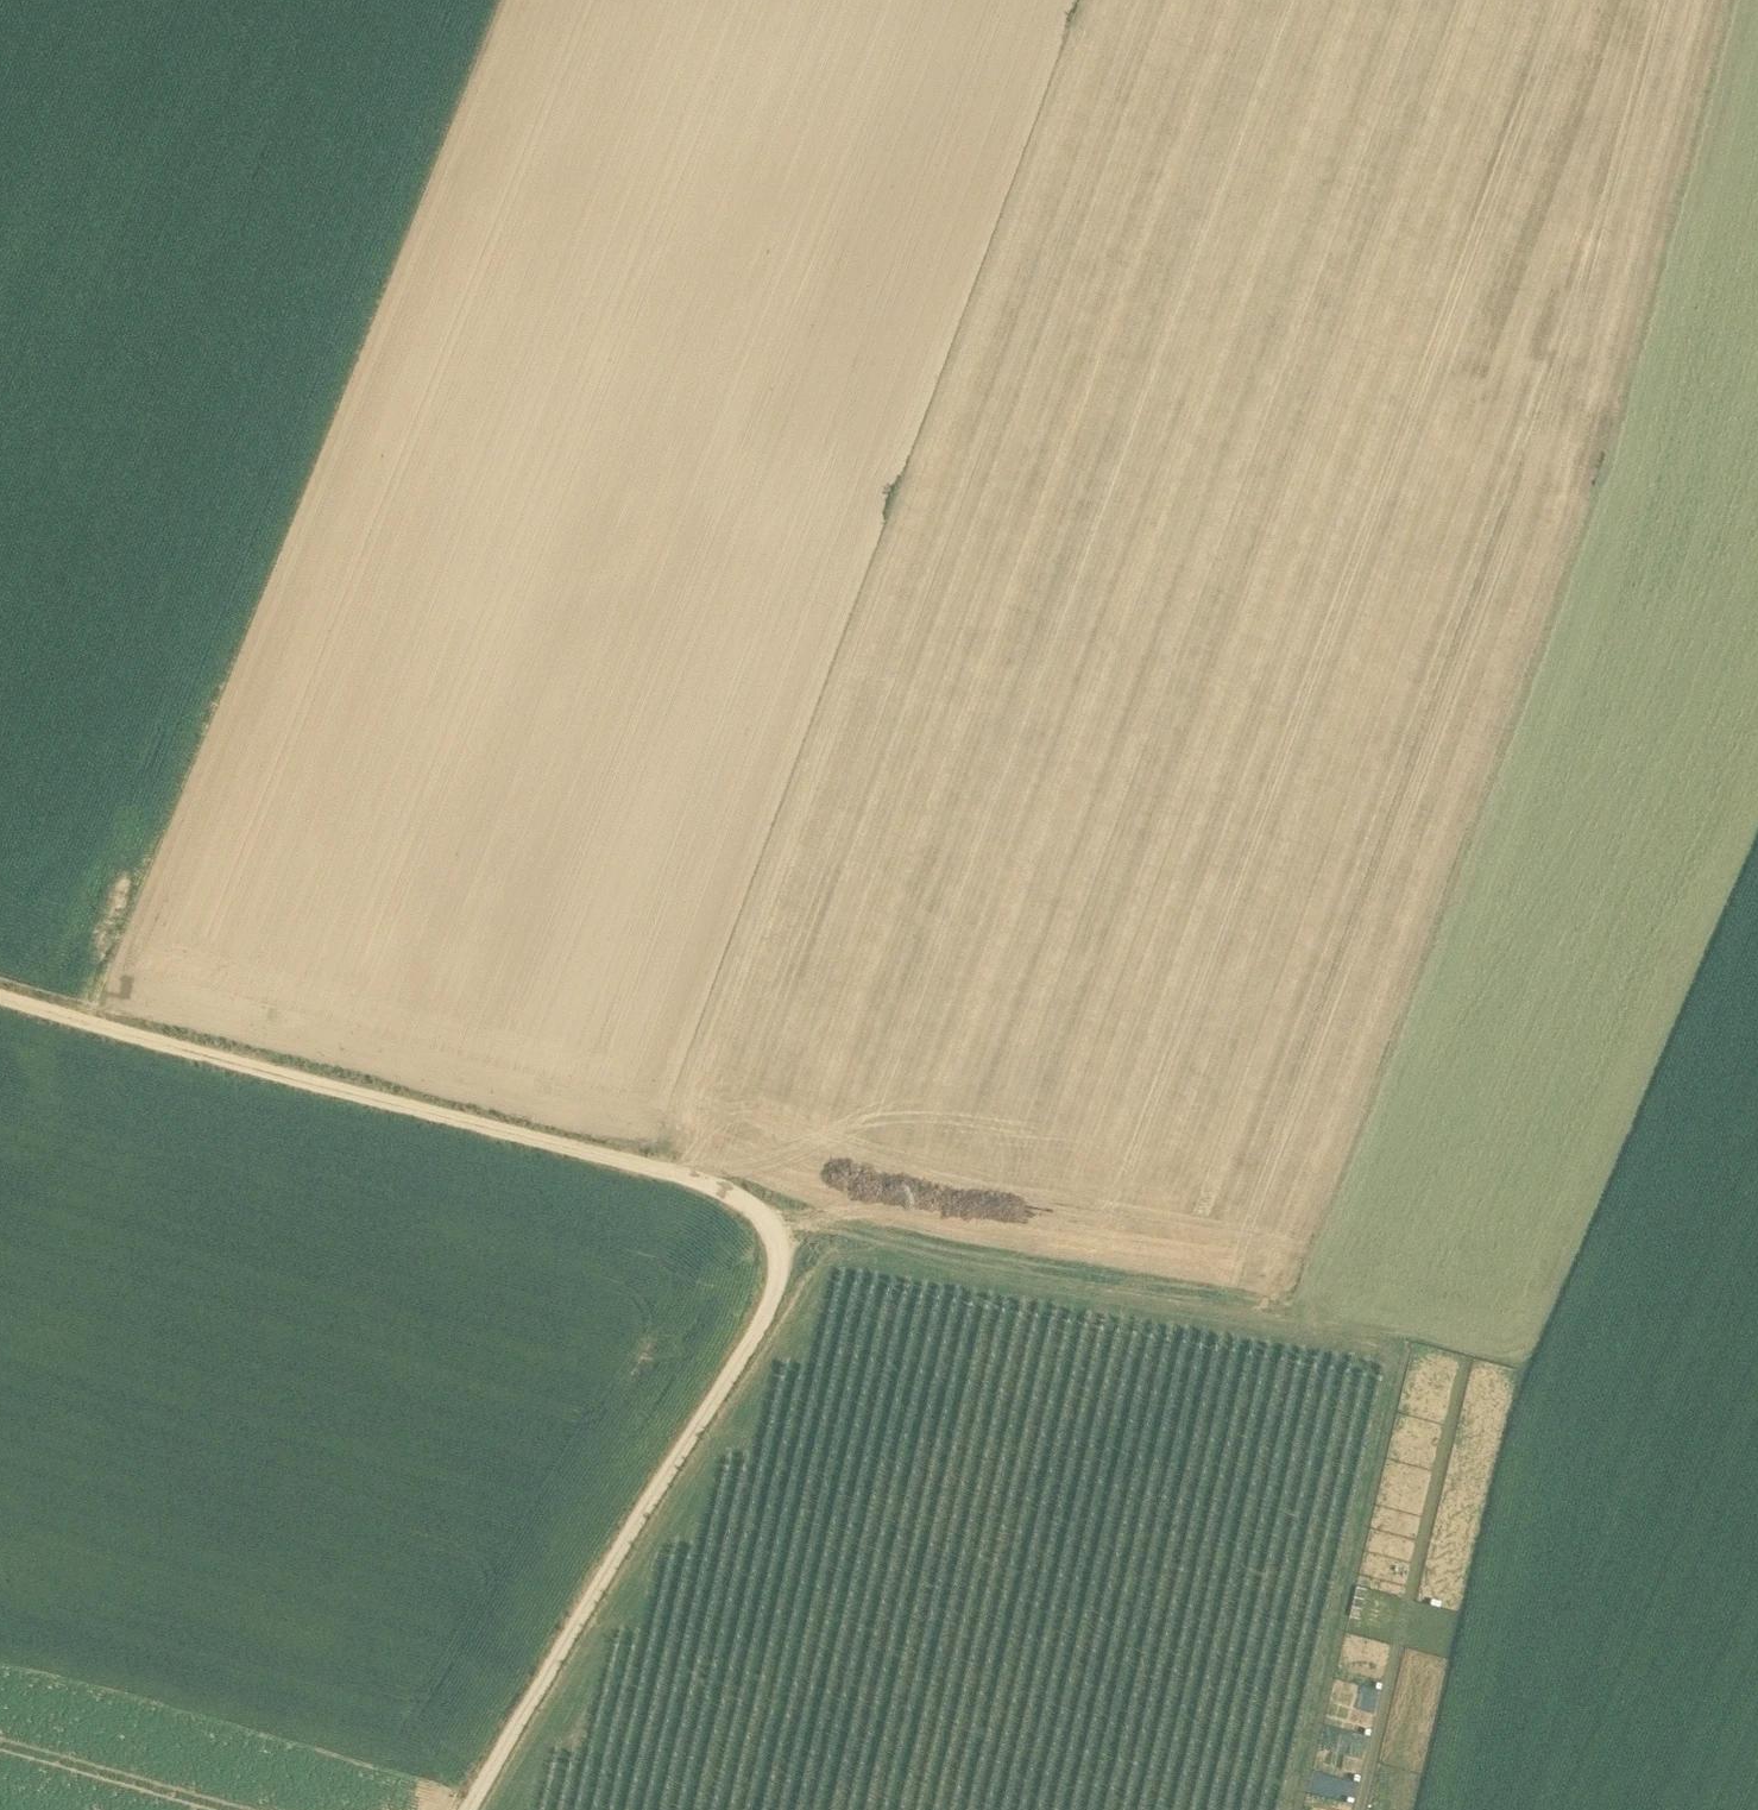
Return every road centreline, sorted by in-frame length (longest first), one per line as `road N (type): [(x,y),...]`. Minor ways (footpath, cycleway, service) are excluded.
road 1 (track): [(0,1000),(739,1196),(765,1215),(785,1246),(774,1297),(476,1809)]
road 2 (track): [(1284,1310),(826,1224),(801,1228),(785,1246)]

